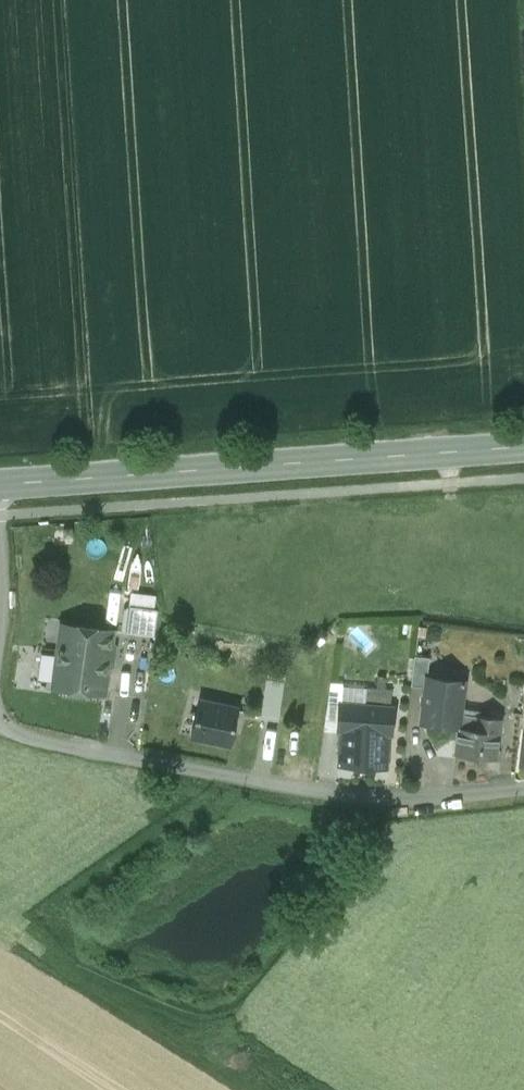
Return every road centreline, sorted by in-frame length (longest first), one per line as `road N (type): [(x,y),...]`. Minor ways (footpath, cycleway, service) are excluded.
road 1 (residential): [(0,717),(32,740),(249,782),(399,800),(523,787)]
road 2 (secondary): [(0,485),(523,446)]

